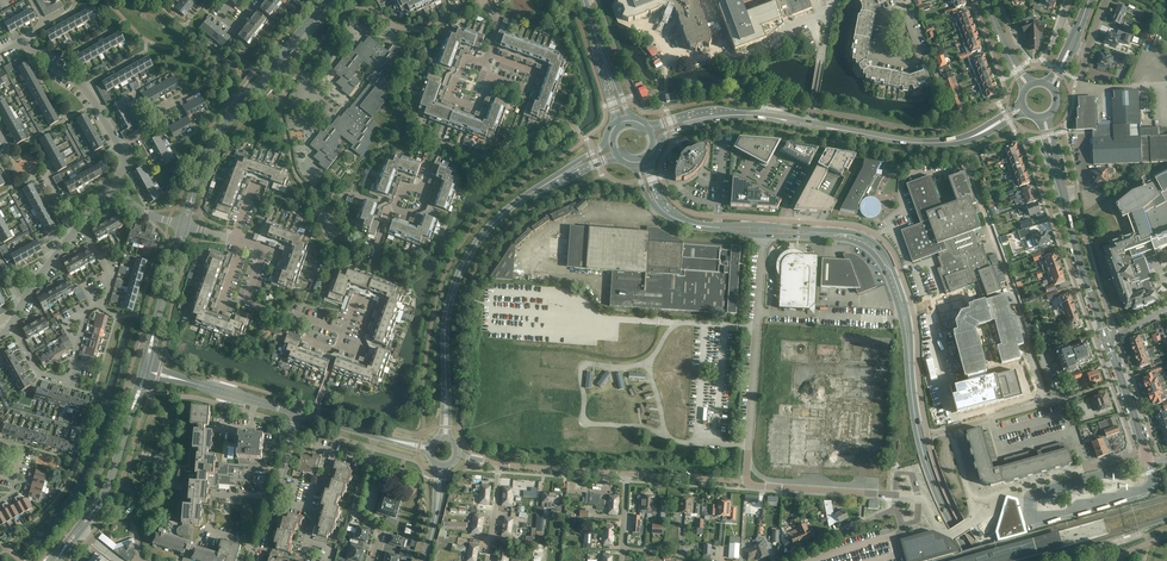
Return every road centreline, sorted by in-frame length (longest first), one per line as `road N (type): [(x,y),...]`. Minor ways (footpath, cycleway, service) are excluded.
road 1 (secondary): [(977,560),(925,457),(906,322),(885,258),(855,236),(817,232)]
road 2 (tertiary): [(445,438),(445,326),(464,264),(508,209),(572,169)]
road 3 (tertiary): [(183,226),(215,141),(326,0)]
road 4 (unclassified): [(1145,452),(1087,470),(1064,400),(991,418)]
road 5 (residential): [(646,362),(582,366),(583,416),(588,424),(662,435)]
road 6 (unclassified): [(1107,340),(1053,156)]
road 7 (tertiary): [(78,532),(113,472),(142,370)]
road 8 (residential): [(298,413),(142,370)]
road 9 (residential): [(342,331),(248,303),(262,248)]
road 10 (secondary): [(983,132),(929,143),(834,129)]
road 11 (residential): [(897,495),(747,484)]
road 12 (tertiary): [(142,370),(183,226)]
road 13 (residential): [(903,3),(923,59),(880,57),(885,12)]
road 14 (residential): [(21,43),(82,87),(118,147)]
road 15 (residential): [(377,435),(354,509),(381,529),(372,560)]
road 16 (residential): [(627,474),(499,465)]
road 17 (residential): [(756,328),(678,324),(646,362)]
road 18 (residential): [(783,560),(897,510)]
road 19 (residential): [(747,484),(627,474)]

